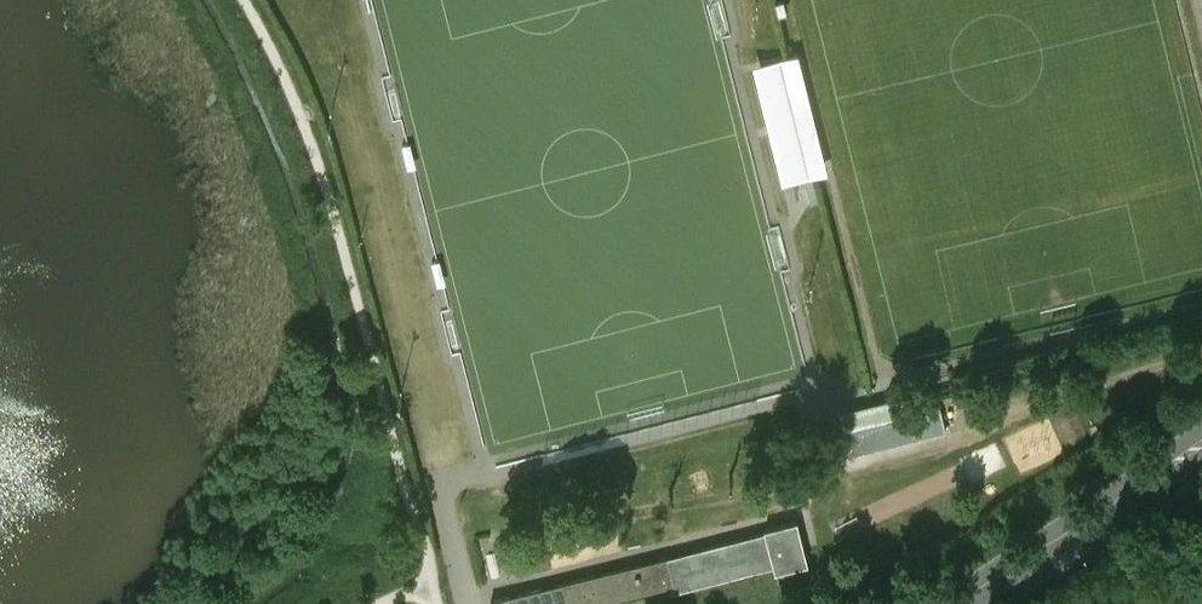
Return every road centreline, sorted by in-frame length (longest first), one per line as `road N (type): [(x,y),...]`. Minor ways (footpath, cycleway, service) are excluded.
road 1 (secondary): [(1201,447),(958,603)]

